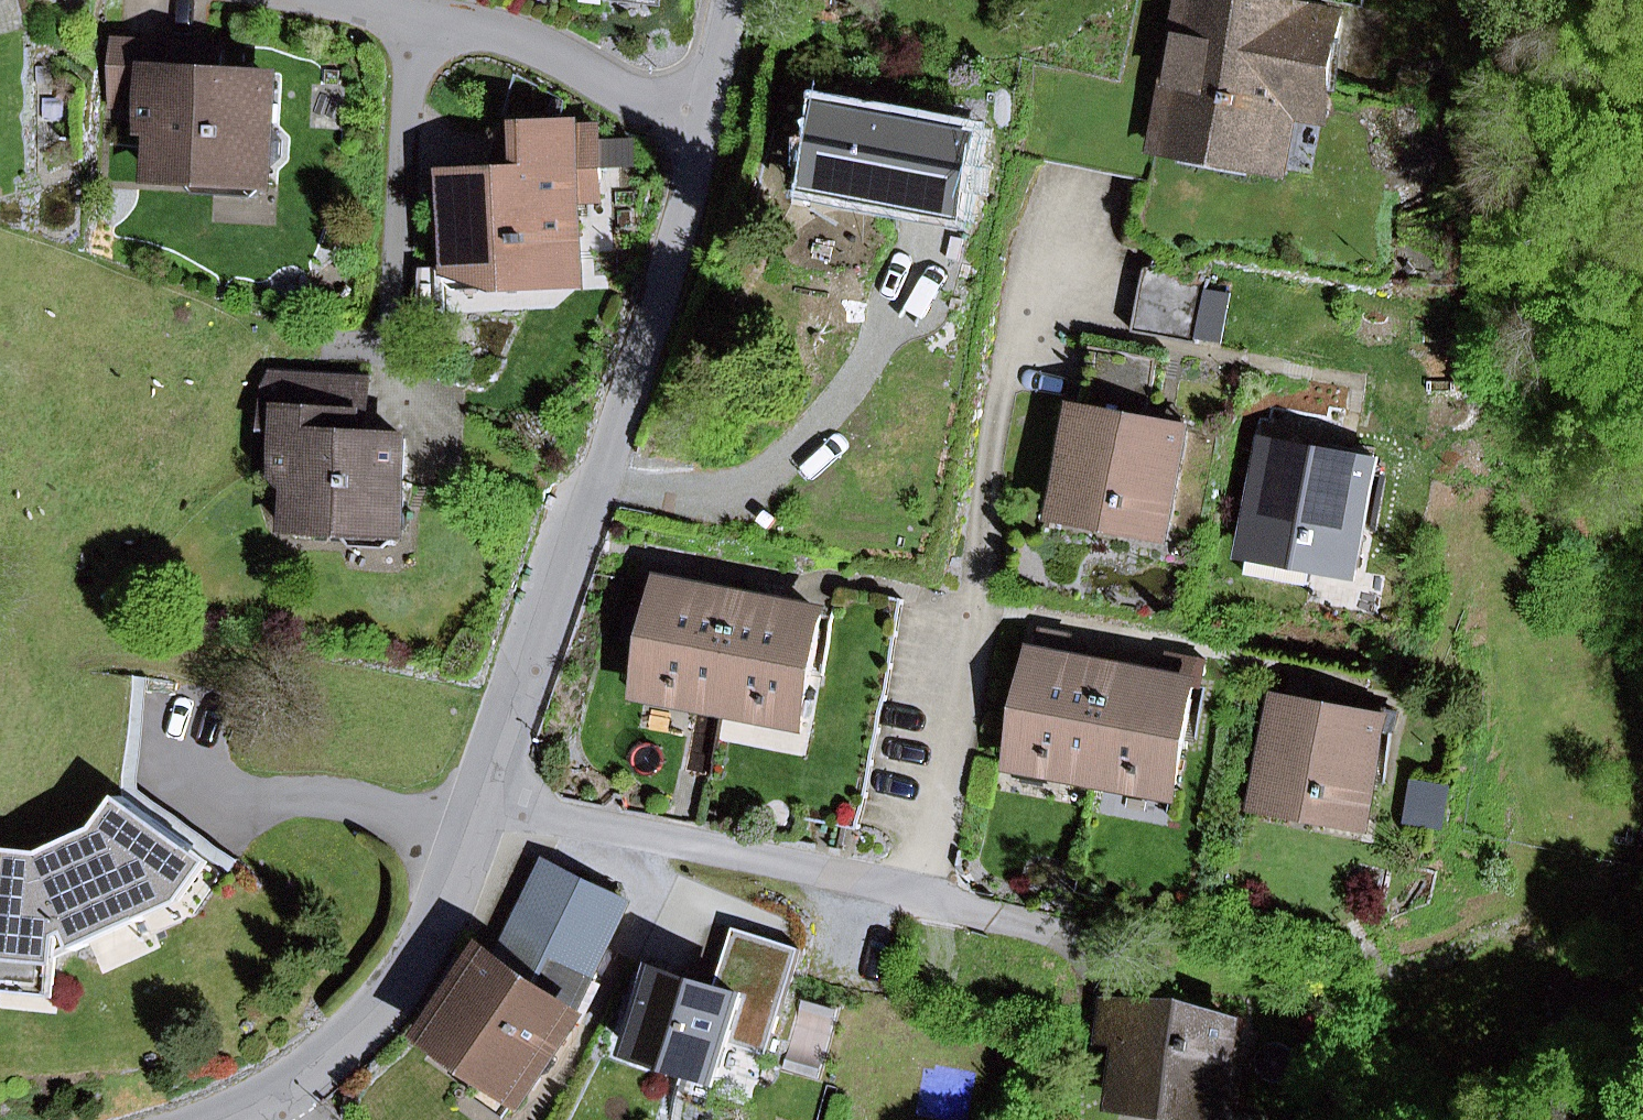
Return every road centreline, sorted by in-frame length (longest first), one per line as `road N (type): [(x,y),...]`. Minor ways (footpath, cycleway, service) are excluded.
road 1 (residential): [(479,799),(912,895),(1019,277)]
road 2 (tertiary): [(701,134),(682,219),(598,480),(479,799)]
road 3 (tertiary): [(479,799),(429,937),(363,1029),(270,1101),(221,1119)]
road 4 (residential): [(395,364),(415,19)]
road 5 (residential): [(415,19),(524,42),(701,134)]
road 6 (tertiary): [(728,0),(701,134)]

